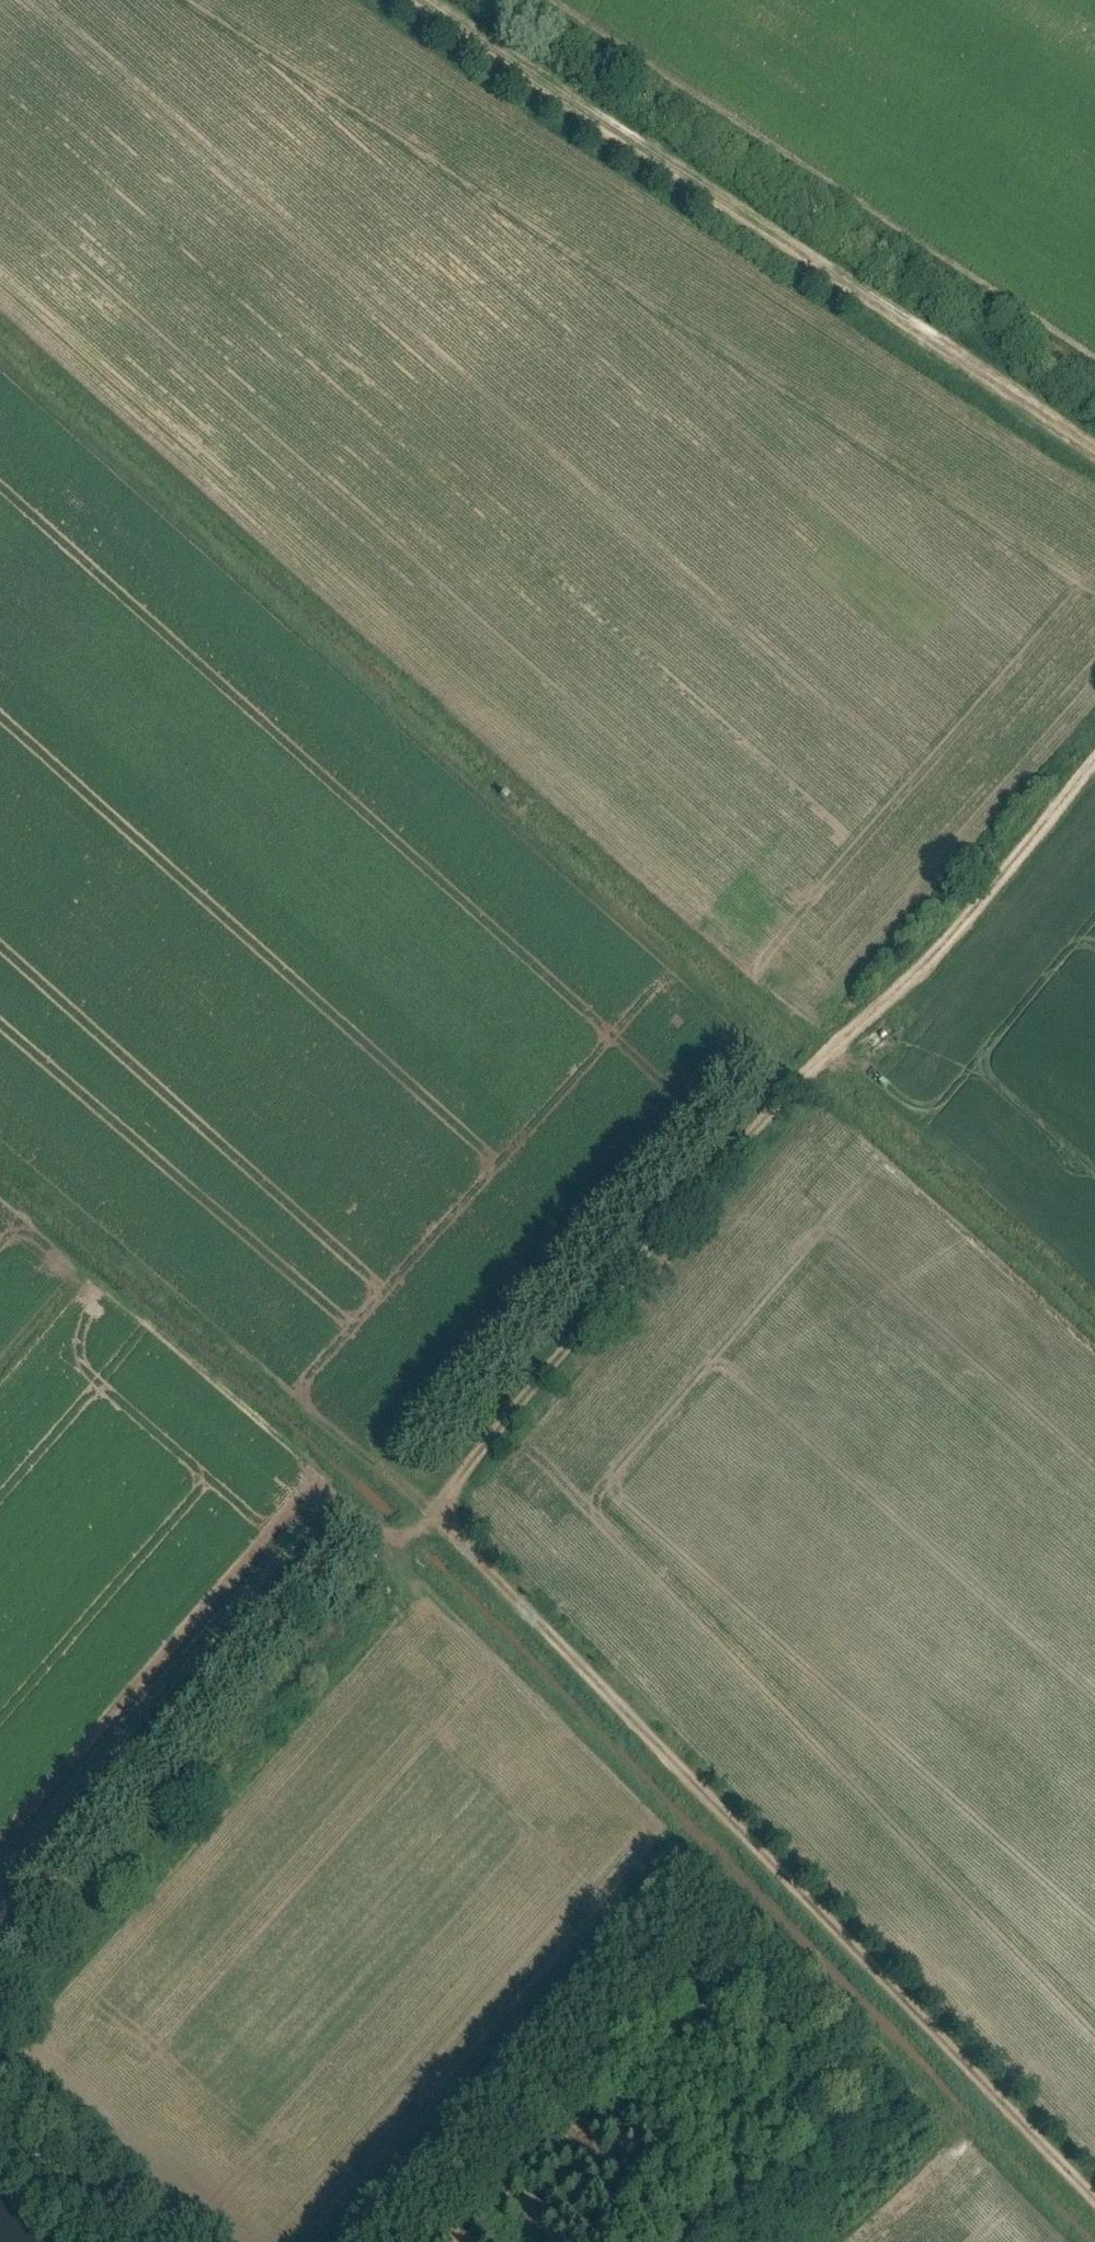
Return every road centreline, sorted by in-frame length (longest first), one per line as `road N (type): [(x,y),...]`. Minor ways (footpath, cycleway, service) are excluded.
road 1 (track): [(1094,753),(873,1011),(711,1179),(453,1487),(422,1500),(379,1467)]
road 2 (track): [(437,1497),(427,1512),(460,1554),(1094,2209)]
road 3 (track): [(1094,452),(414,0)]

